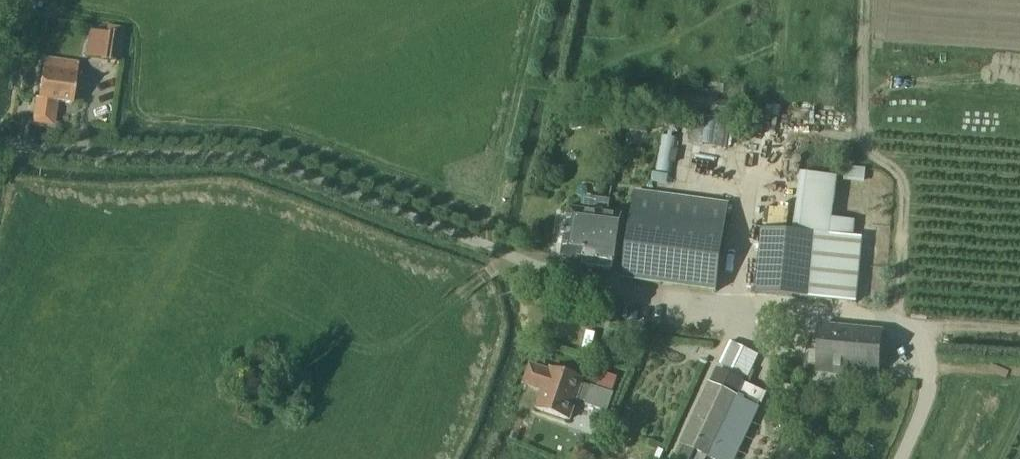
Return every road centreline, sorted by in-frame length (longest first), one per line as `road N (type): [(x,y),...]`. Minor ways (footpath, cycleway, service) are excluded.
road 1 (residential): [(546,269),(260,162),(0,144)]
road 2 (track): [(871,0),(862,127),(868,148),(903,176),(898,323)]
road 3 (track): [(484,244),(538,0)]

